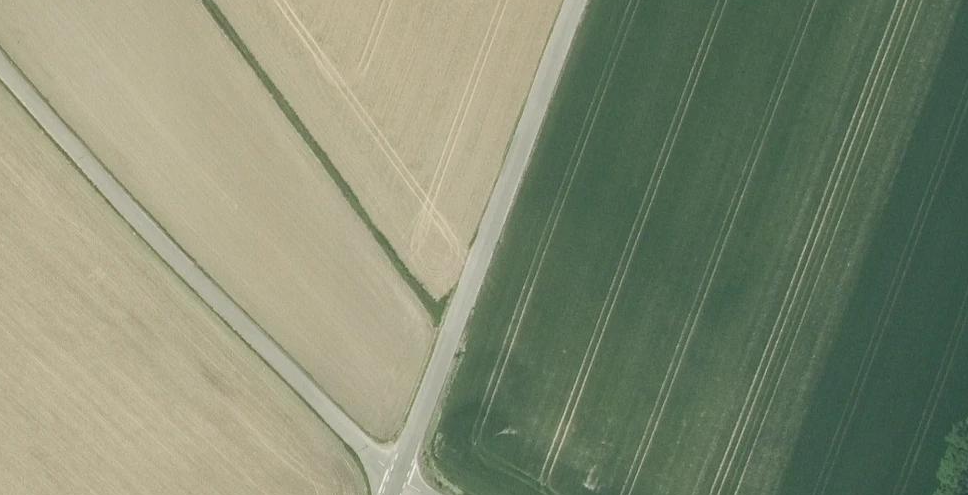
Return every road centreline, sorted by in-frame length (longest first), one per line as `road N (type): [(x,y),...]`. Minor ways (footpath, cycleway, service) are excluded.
road 1 (unclassified): [(408,493),(196,282),(0,64)]
road 2 (unclassified): [(592,0),(408,493)]

